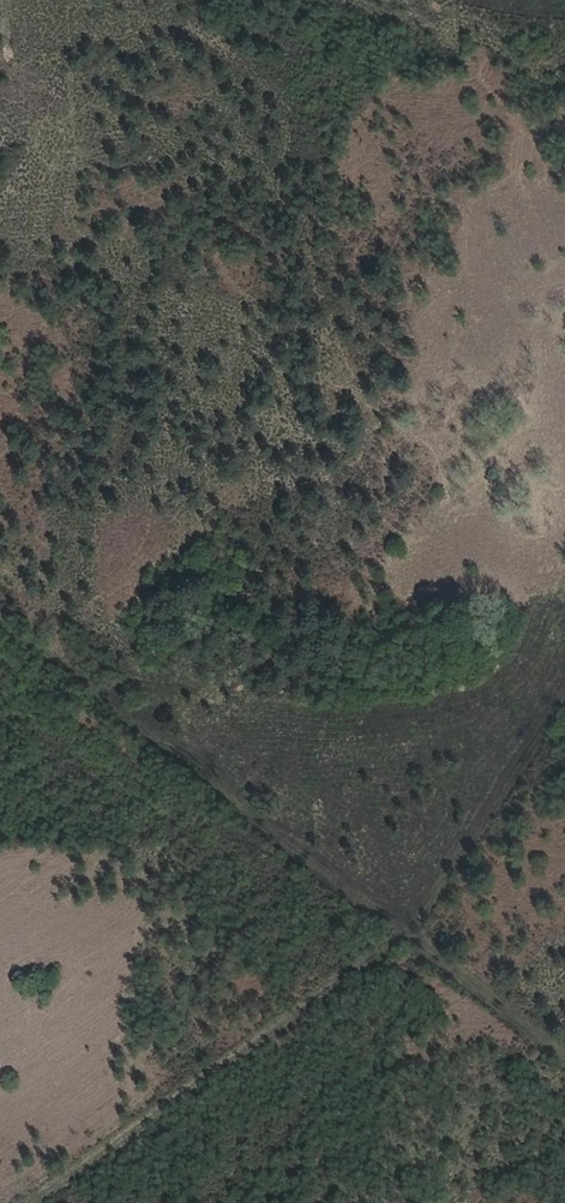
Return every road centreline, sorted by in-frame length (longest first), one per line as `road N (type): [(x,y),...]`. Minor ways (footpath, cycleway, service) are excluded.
road 1 (track): [(35,1202),(241,1060),(406,929),(466,854),(564,696)]
road 2 (track): [(0,616),(564,1051)]

